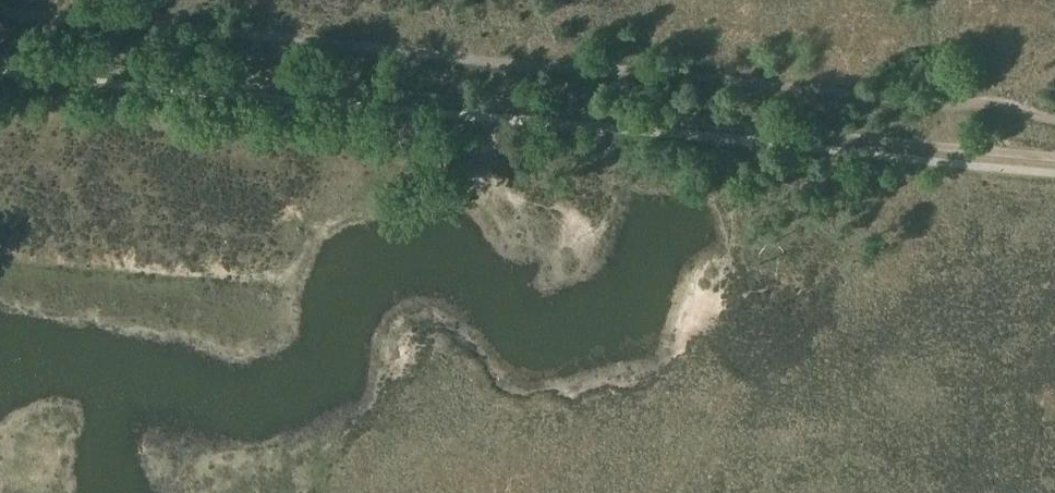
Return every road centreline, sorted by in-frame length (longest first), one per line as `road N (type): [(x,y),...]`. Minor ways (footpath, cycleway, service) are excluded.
road 1 (track): [(0,63),(1054,160)]

